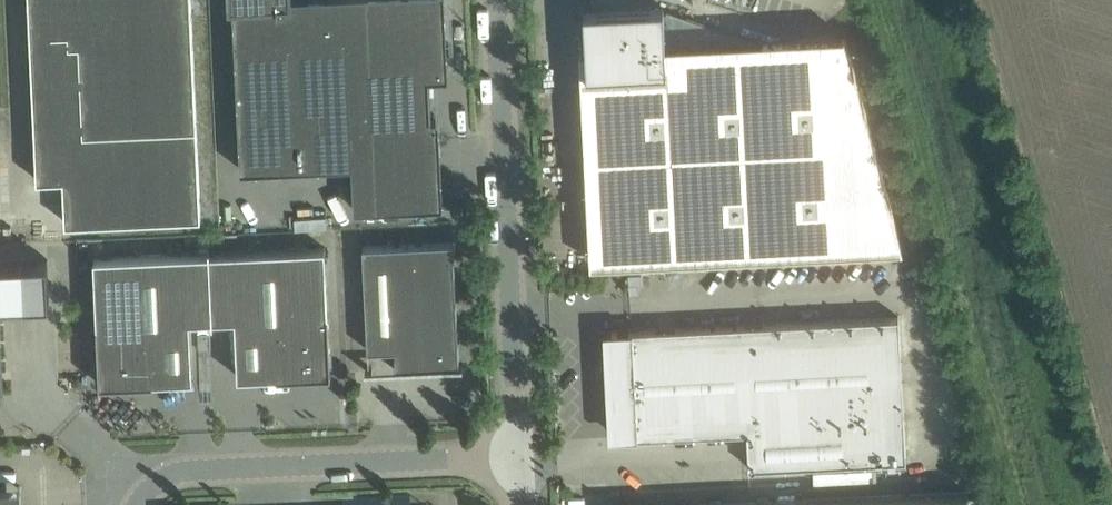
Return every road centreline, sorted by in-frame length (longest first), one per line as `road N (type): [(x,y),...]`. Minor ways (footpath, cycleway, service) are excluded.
road 1 (unclassified): [(520,460),(495,0)]
road 2 (unclassified): [(136,504),(182,472),(520,460)]

